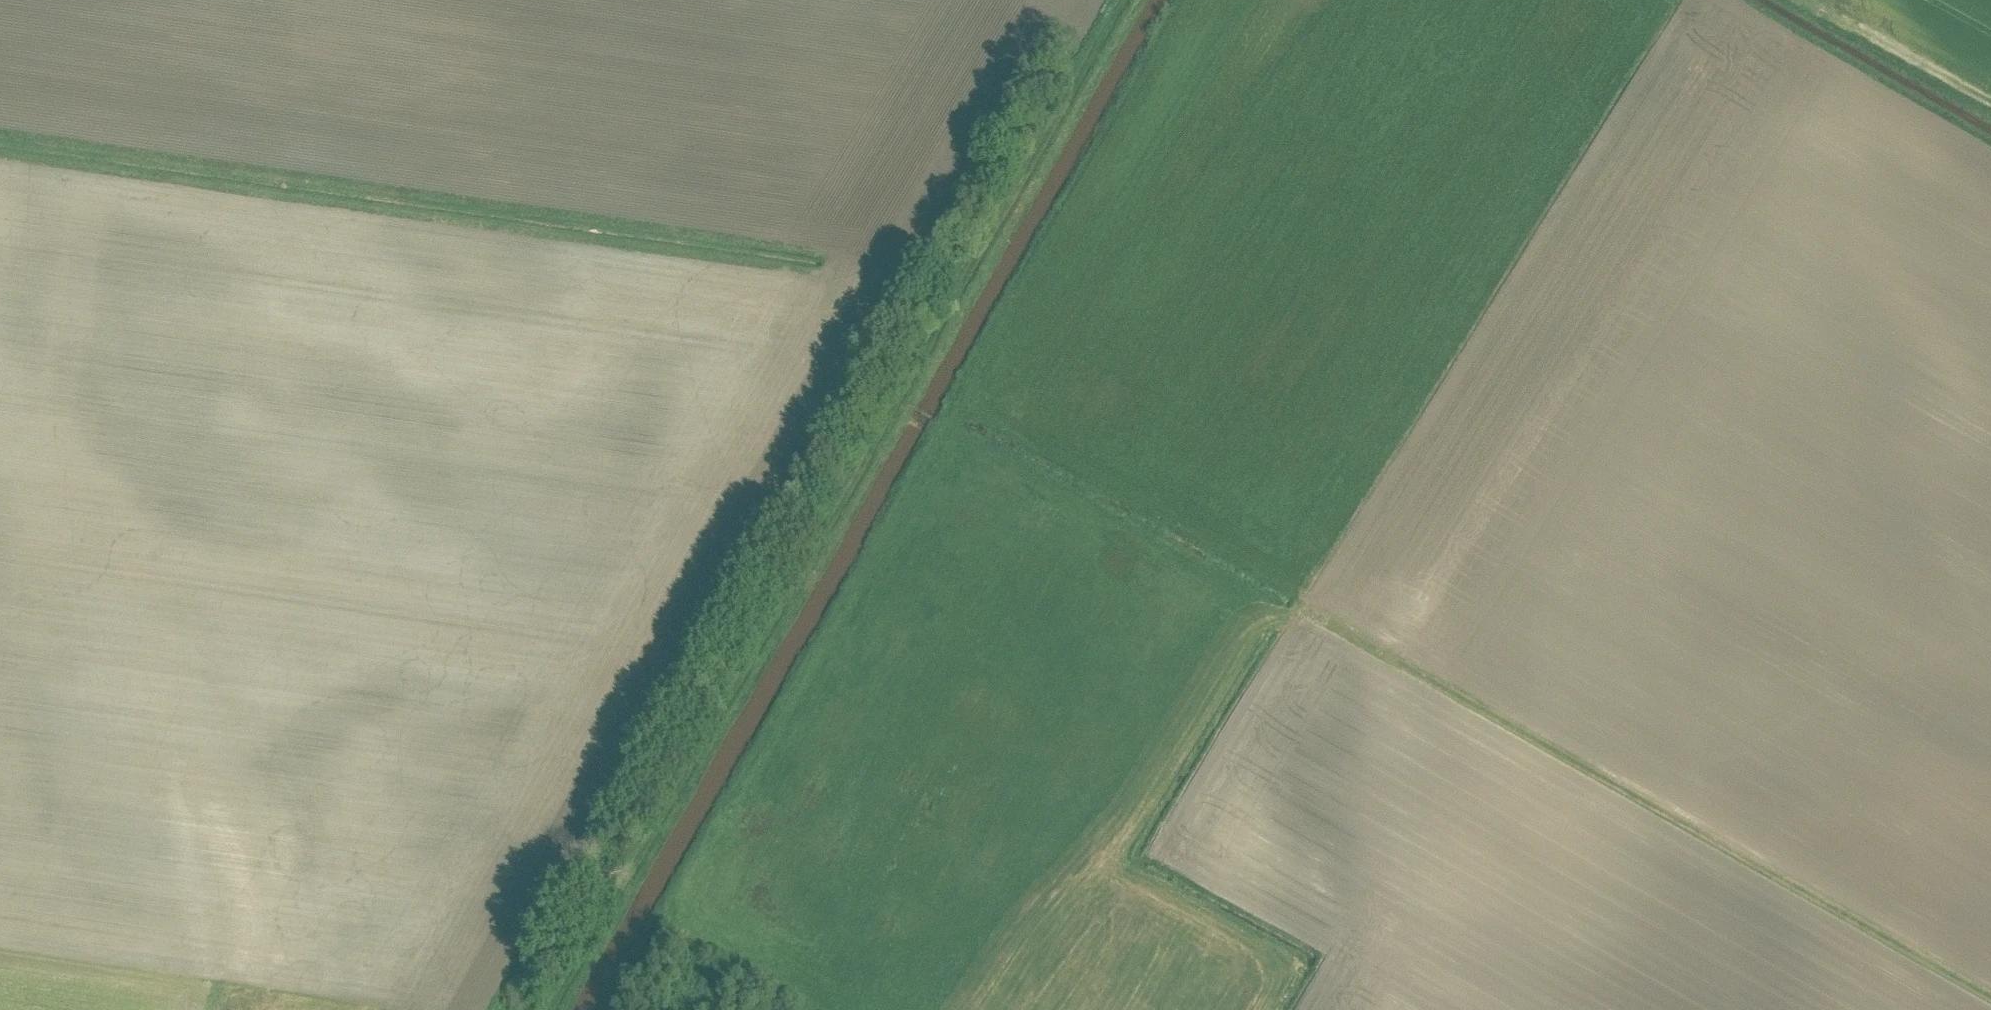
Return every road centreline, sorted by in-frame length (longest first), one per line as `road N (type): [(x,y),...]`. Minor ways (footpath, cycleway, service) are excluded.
road 1 (track): [(1798,0),(1990,111)]

